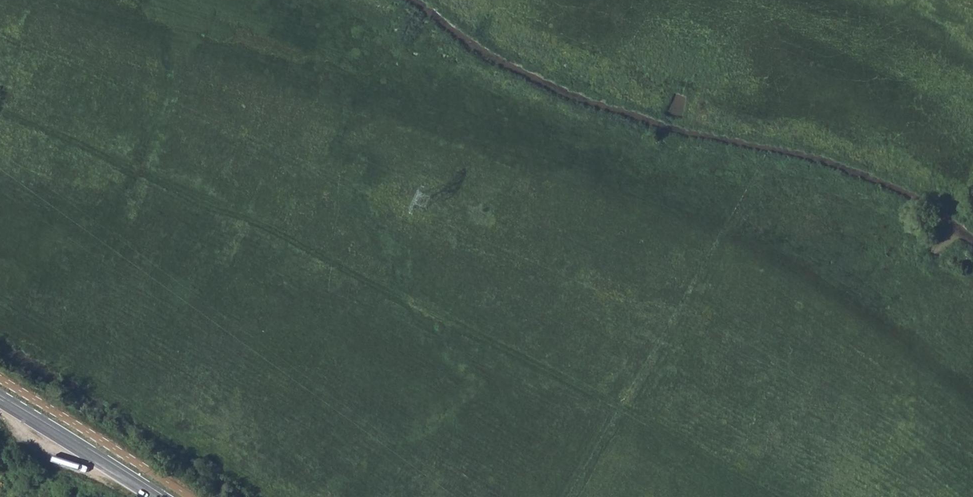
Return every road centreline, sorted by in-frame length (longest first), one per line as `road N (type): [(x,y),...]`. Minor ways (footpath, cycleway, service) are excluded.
road 1 (secondary): [(0,399),(159,496)]

